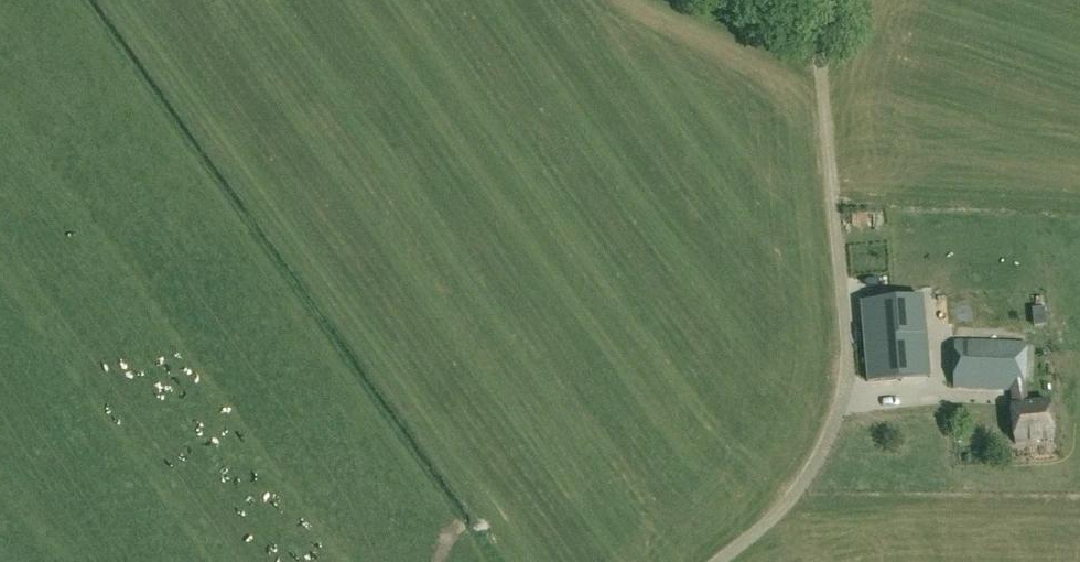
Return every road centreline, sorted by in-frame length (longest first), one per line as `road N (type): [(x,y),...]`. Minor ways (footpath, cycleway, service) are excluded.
road 1 (unclassified): [(715,561),(790,499),(826,442),(847,382),(813,14)]

